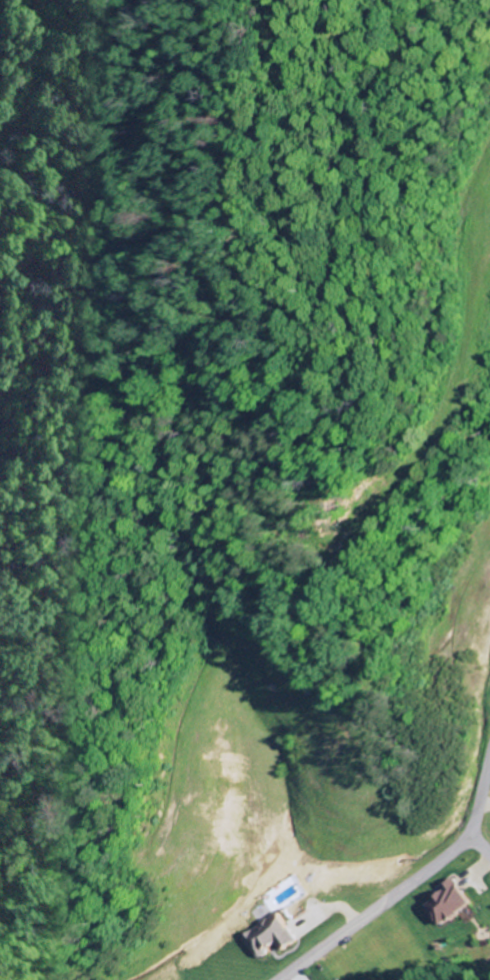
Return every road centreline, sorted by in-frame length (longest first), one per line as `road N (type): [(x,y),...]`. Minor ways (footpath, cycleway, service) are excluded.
road 1 (residential): [(282,979),(459,848),(480,848),(489,862)]

